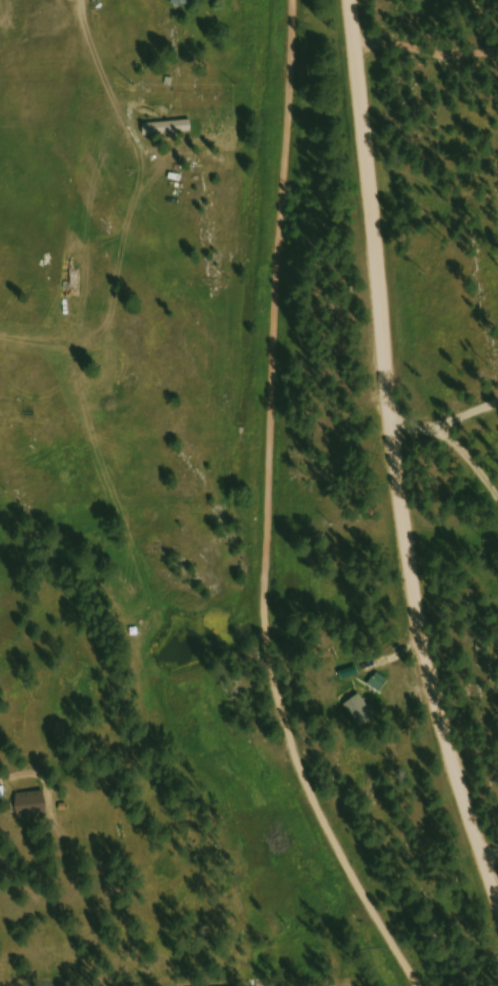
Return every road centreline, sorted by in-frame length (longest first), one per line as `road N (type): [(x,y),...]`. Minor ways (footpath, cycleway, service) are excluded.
road 1 (residential): [(497,904),(408,620),(382,444),(346,0)]
road 2 (residential): [(497,470),(463,444),(382,444)]

